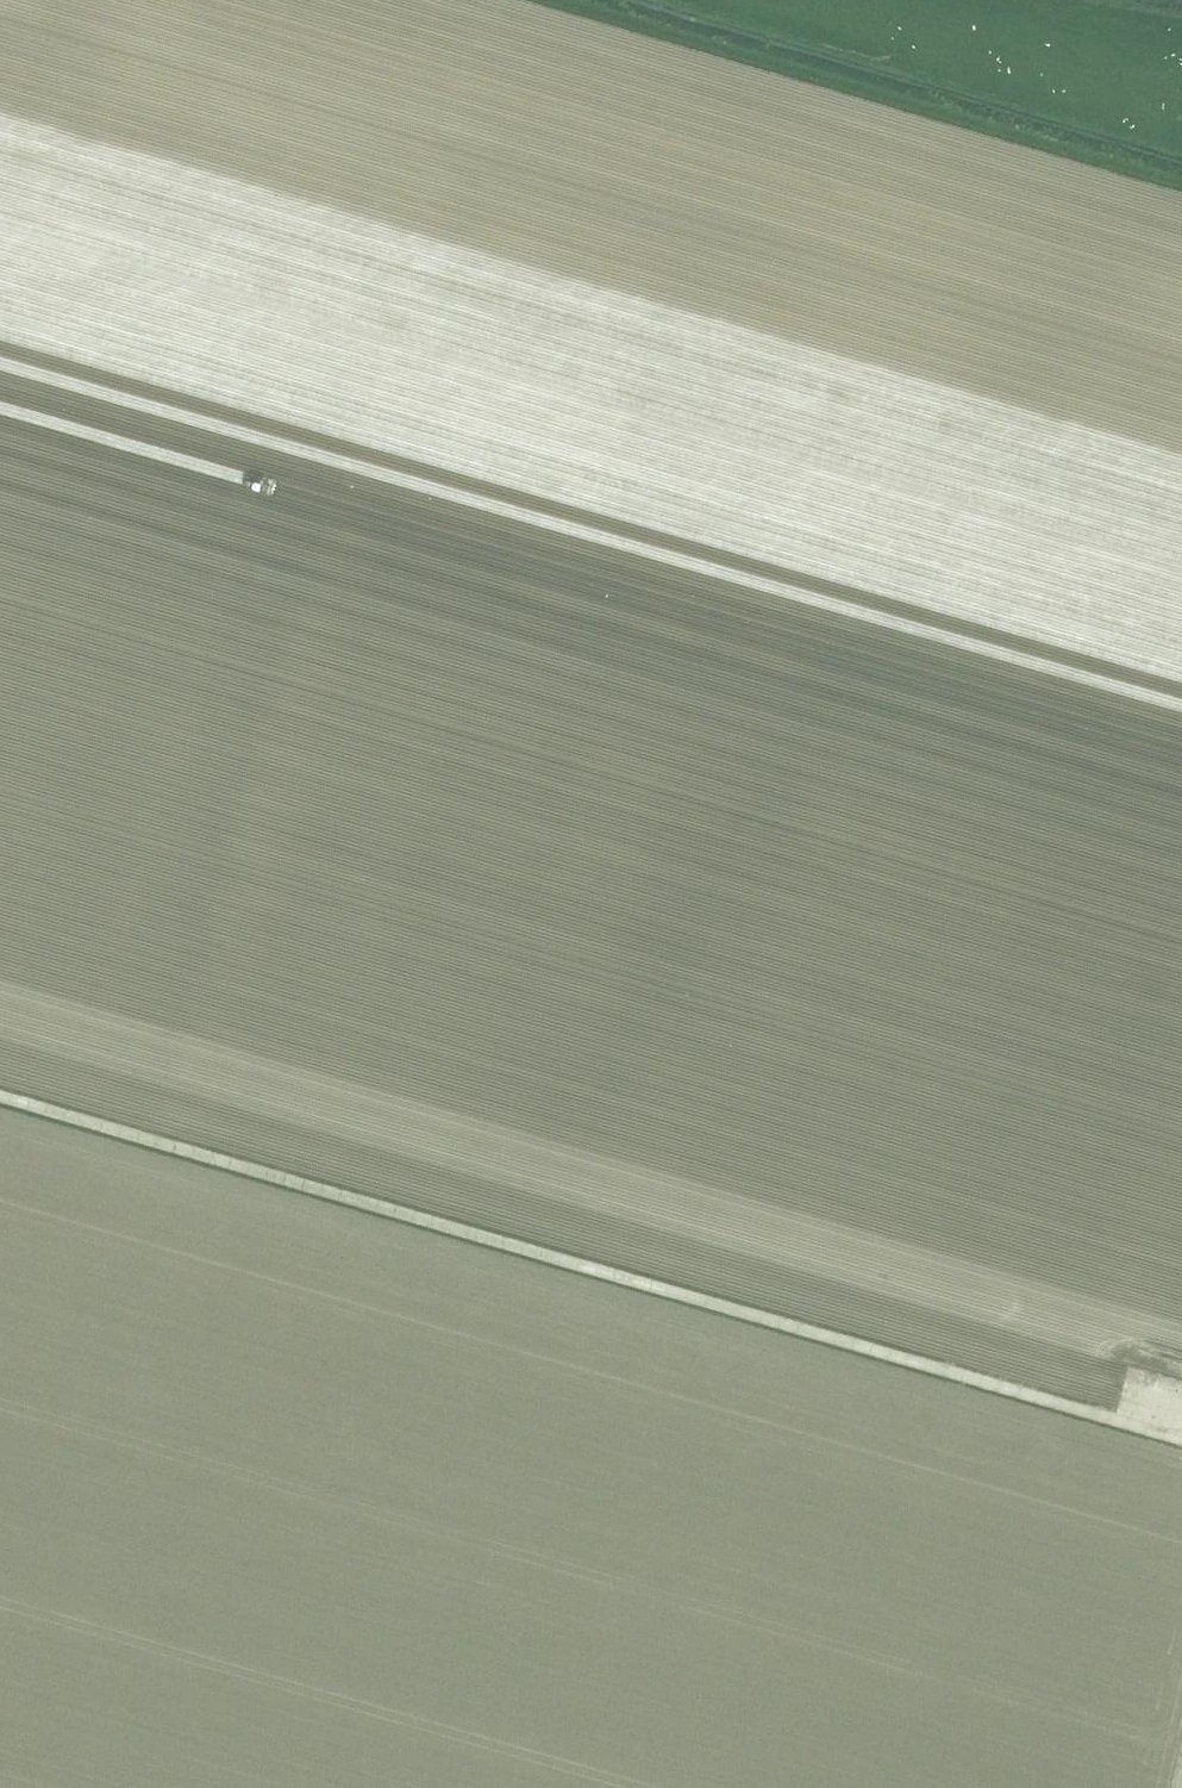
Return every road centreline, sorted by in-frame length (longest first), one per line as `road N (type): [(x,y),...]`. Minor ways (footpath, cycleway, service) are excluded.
road 1 (unclassified): [(1181,1439),(0,1097)]

